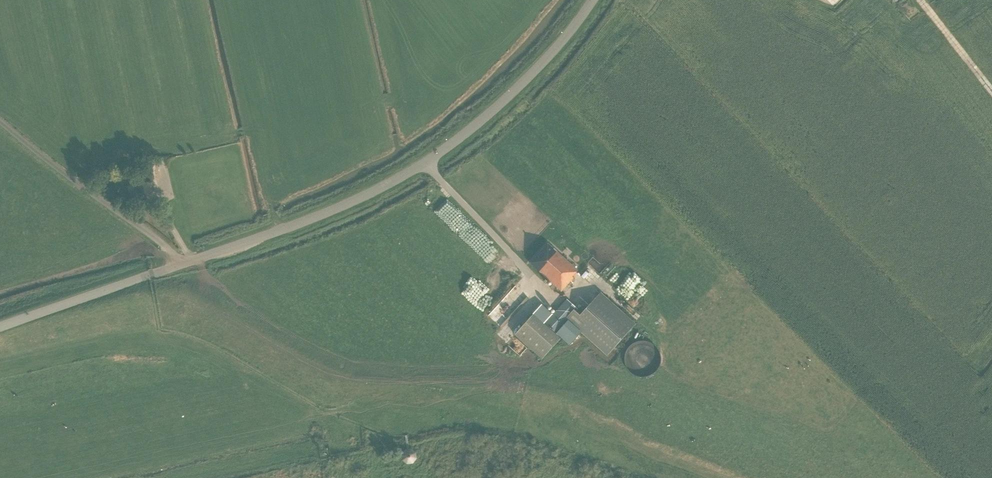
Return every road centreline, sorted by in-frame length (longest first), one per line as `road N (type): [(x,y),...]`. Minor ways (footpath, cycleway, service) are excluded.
road 1 (tertiary): [(181,264),(346,203),(426,162),(515,91),(593,0)]
road 2 (unclassified): [(181,264),(0,122)]
road 3 (tertiary): [(0,326),(181,264)]

